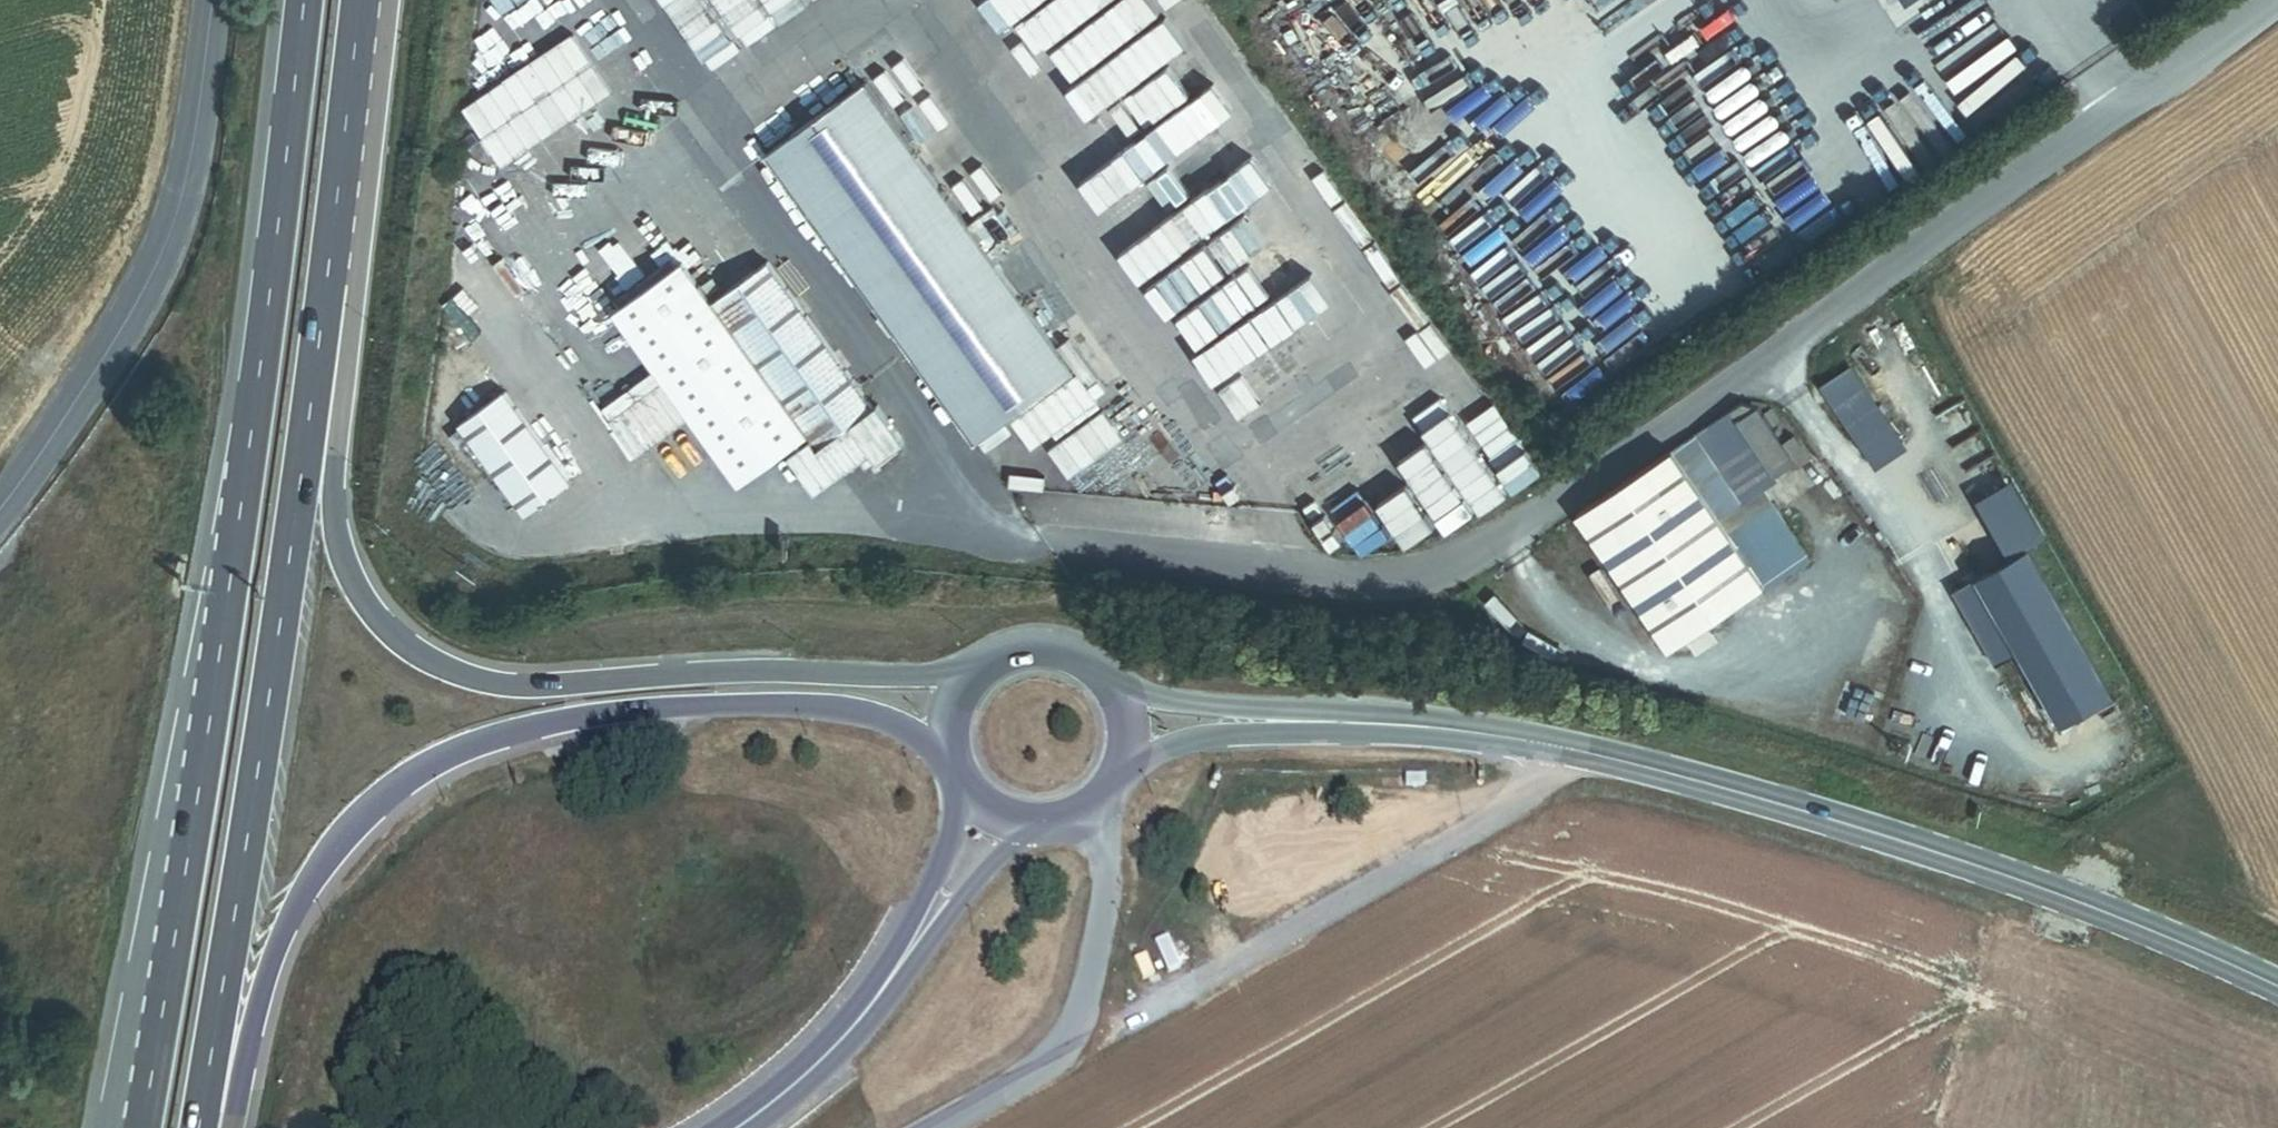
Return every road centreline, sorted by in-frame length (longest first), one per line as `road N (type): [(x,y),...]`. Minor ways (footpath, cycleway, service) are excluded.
road 1 (unclassified): [(2277,3),(1434,586),(1095,554)]
road 2 (trunk): [(972,670),(727,672),(510,692),(429,666),(366,614),(347,581),(334,483),(387,0)]
road 3 (trunk): [(304,0),(232,563),(131,1127)]
road 4 (trunk): [(199,1127),(288,544),(355,0)]
road 5 (secondary): [(2277,989),(1999,871),(1803,809),(1495,735),(1234,719)]
road 6 (trunk): [(230,1127),(249,1026),(292,908),(348,828),(426,765),(573,719),(796,701),(866,708),(944,753)]
road 7 (tertiary): [(212,0),(188,186),(133,309),(0,509)]
road 8 (tertiary): [(933,1127),(1049,1065),(1071,1037),(1105,880),(1087,813)]
road 9 (secondary): [(940,903),(820,1064),(739,1127)]
road 10 (secondary): [(1118,696),(1101,673),(1051,647),(1023,646),(972,670)]

